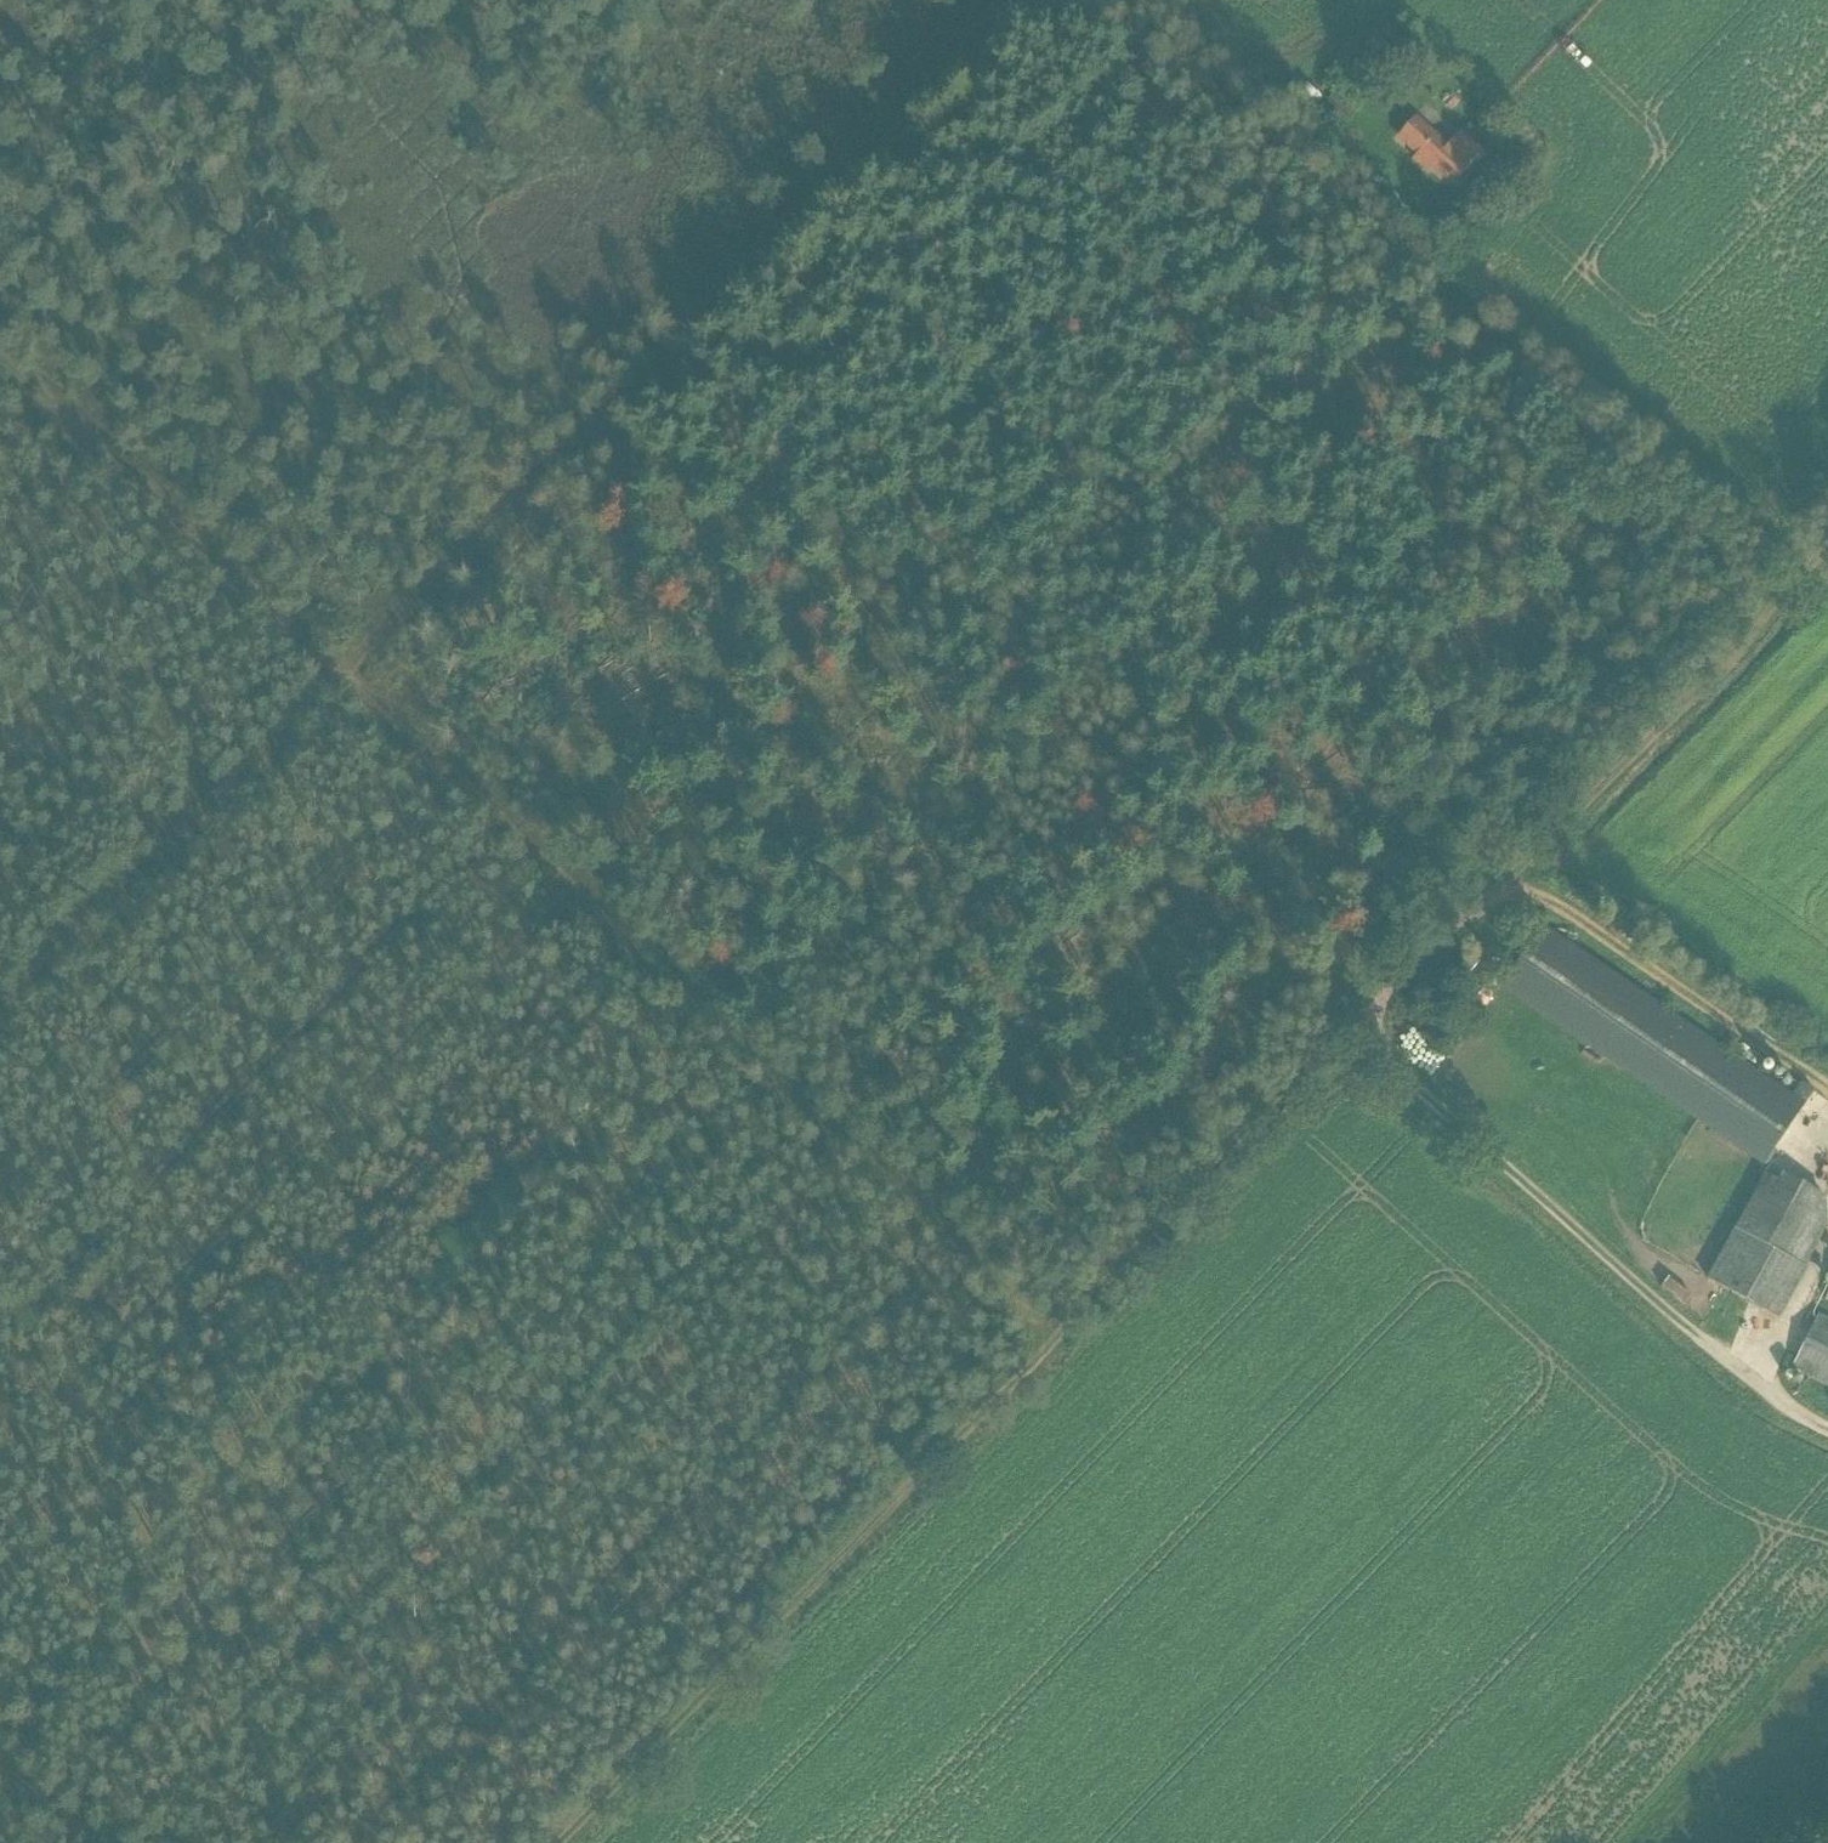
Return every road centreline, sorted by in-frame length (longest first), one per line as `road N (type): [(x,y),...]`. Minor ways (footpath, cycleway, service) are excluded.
road 1 (track): [(1827,1435),(1780,1413),(1342,1028),(1048,1329),(764,1055),(0,364)]
road 2 (track): [(1027,0),(0,1018)]
road 3 (track): [(543,1842),(1048,1329)]
road 4 (track): [(1342,1028),(1653,743),(1827,551)]

